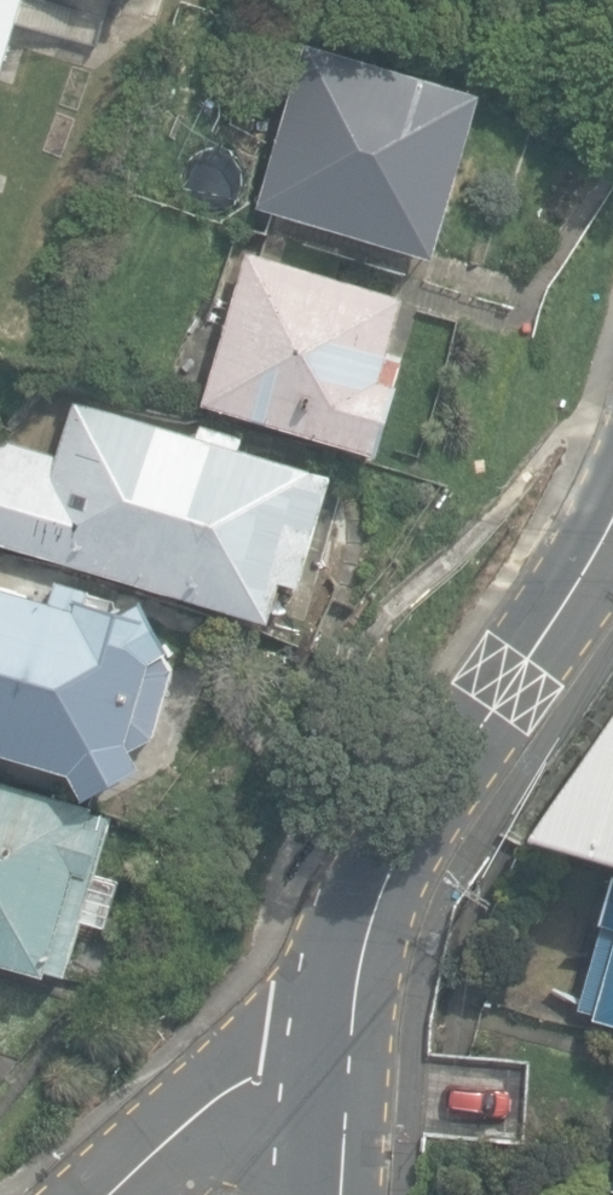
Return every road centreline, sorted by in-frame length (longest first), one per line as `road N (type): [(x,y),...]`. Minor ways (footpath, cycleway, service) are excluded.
road 1 (residential): [(323,1054),(373,914),(469,744),(612,525)]
road 2 (residential): [(323,1054),(257,1077),(180,1130),(112,1194)]
road 3 (residential): [(318,1194),(323,1054)]

